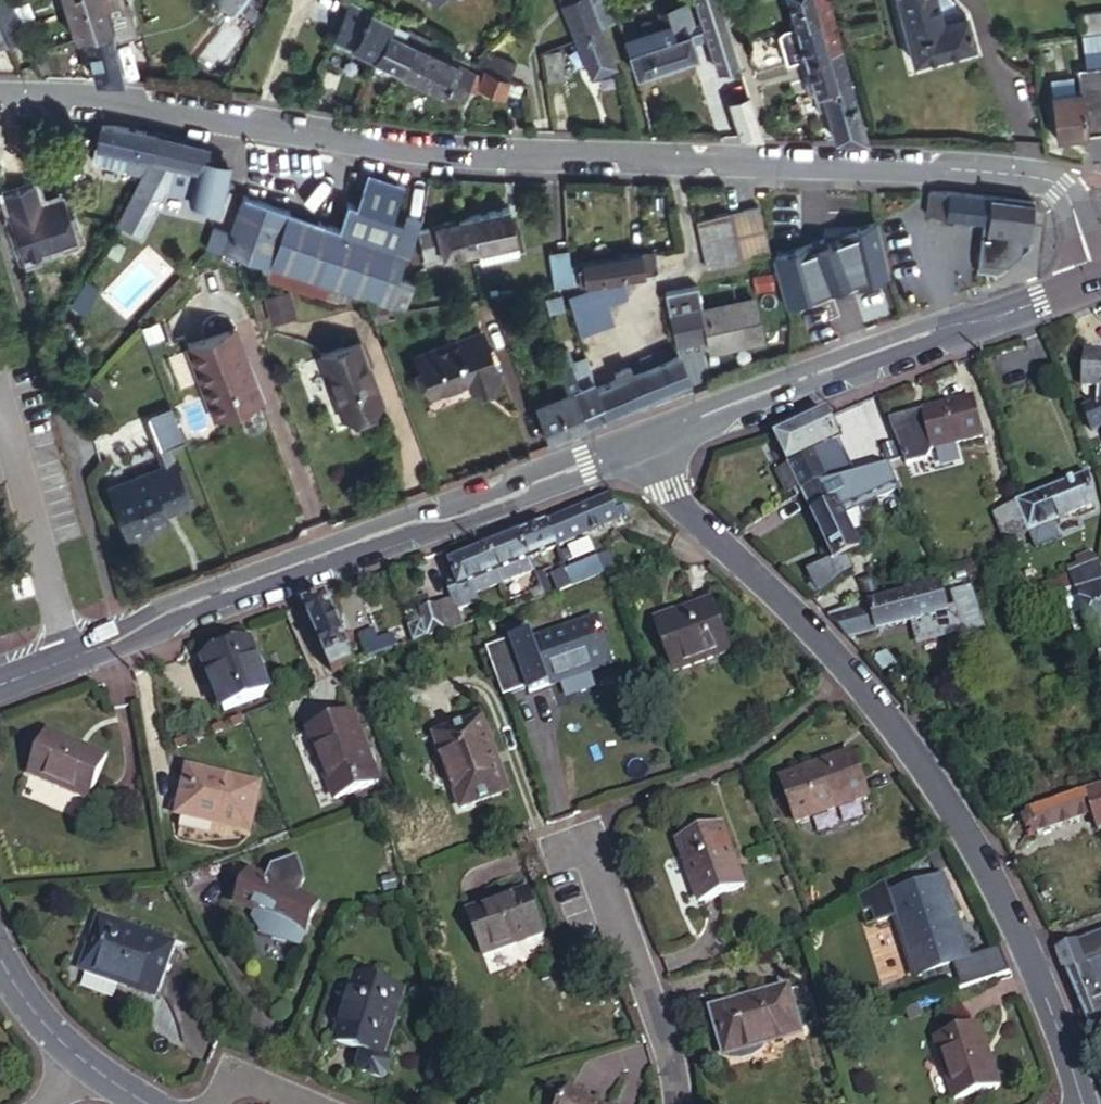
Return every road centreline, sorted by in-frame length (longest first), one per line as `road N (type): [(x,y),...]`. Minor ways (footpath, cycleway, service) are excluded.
road 1 (tertiary): [(0,101),(126,104),(406,154),(1018,175),(1047,180),(1066,195),(1097,280)]
road 2 (residential): [(1085,1103),(1012,911),(955,812),(851,674),(684,511)]
road 3 (tertiary): [(0,686),(173,610),(411,523),(447,521),(643,440)]
road 4 (tertiary): [(643,440),(911,339),(1097,280)]
road 5 (unclassified): [(0,957),(78,1058)]

